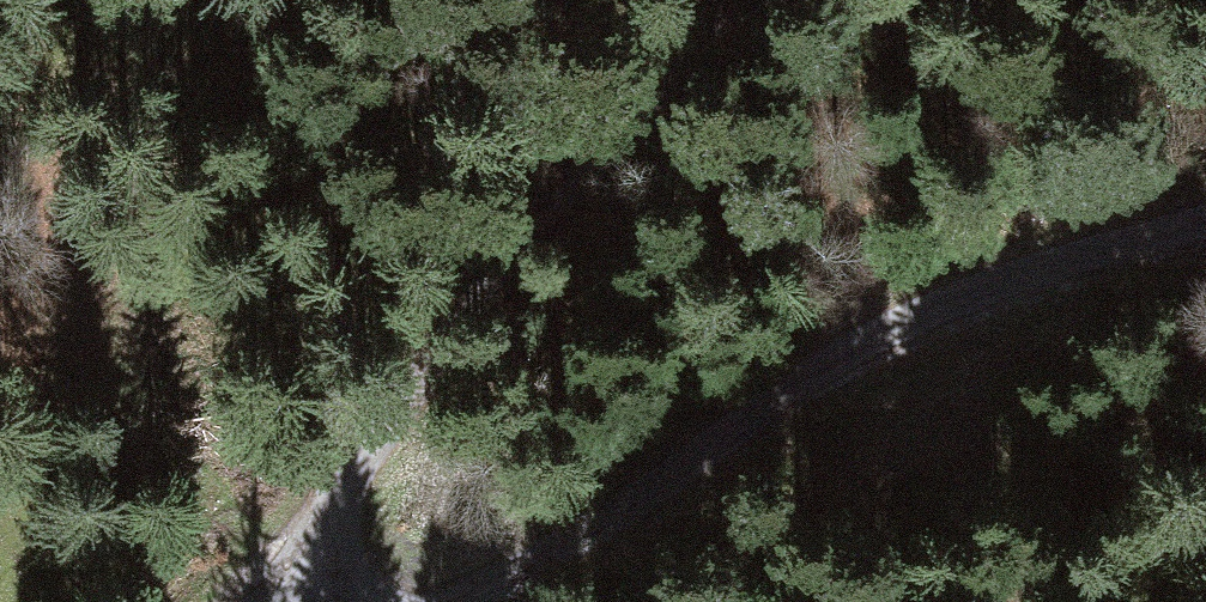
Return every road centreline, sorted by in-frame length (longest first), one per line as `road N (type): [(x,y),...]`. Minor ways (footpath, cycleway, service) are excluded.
road 1 (unclassified): [(438,601),(596,525),(847,356),(948,302),(1205,226)]
road 2 (track): [(726,0),(356,441),(290,564),(283,601)]

